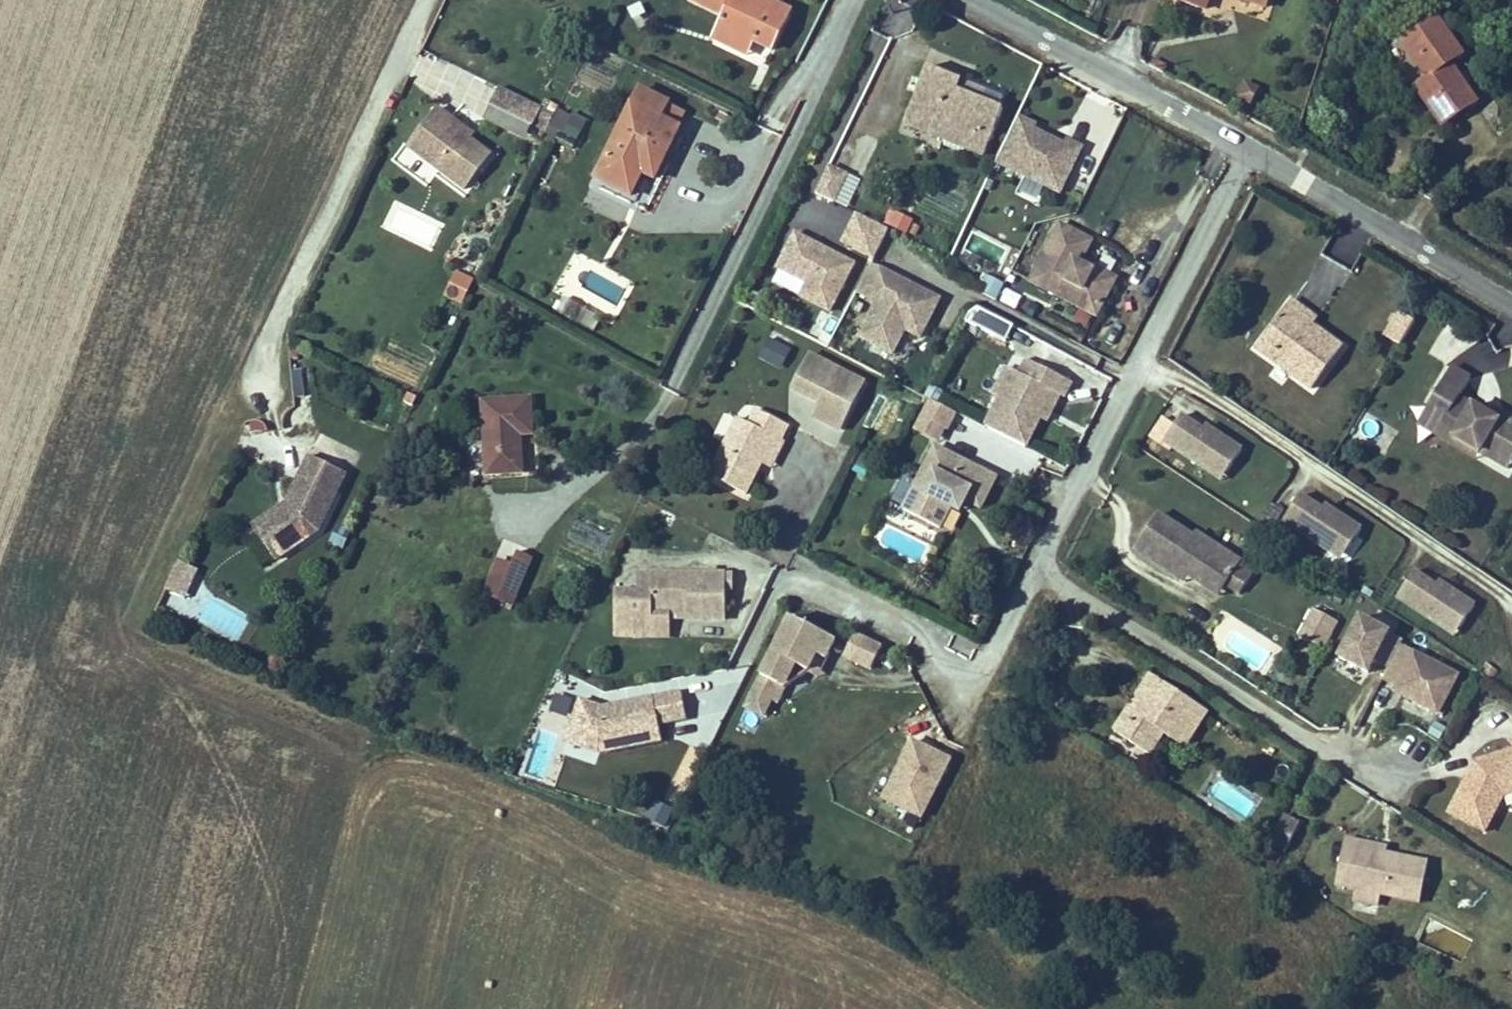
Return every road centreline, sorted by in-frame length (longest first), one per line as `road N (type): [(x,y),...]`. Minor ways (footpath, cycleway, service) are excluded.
road 1 (residential): [(1511,296),(1337,180),(1250,151),(978,0)]

